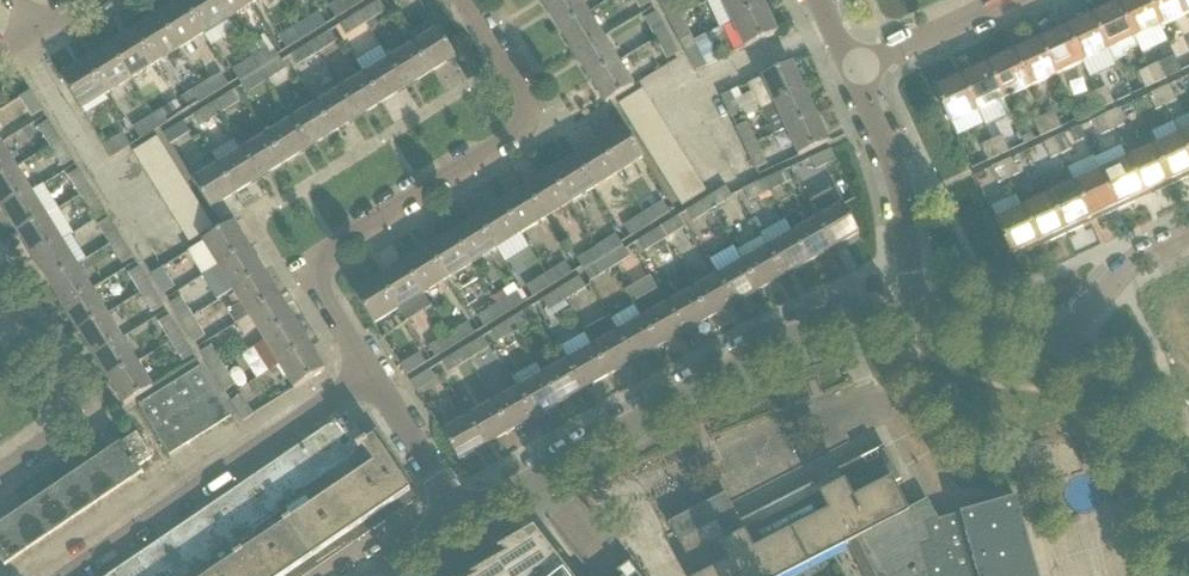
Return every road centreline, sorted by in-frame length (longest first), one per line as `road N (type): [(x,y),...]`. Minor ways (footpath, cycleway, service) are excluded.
road 1 (residential): [(367,382),(305,270),(512,138),(526,121),(526,97),(467,0)]
road 2 (tertiary): [(459,524),(796,343),(913,312)]
road 3 (unclassified): [(82,575),(367,382)]
road 4 (residential): [(913,312),(900,190),(849,75)]
road 5 (residential): [(0,476),(46,445),(66,419),(63,391),(0,289)]
road 6 (tertiary): [(1188,488),(1136,413),(1064,349)]
road 7 (residential): [(849,75),(1013,0)]
road 8 (residential): [(1064,349),(1138,259),(1188,235)]
road 9 (residential): [(459,524),(367,382)]
road 10 (tertiary): [(1064,349),(973,318),(913,312)]

